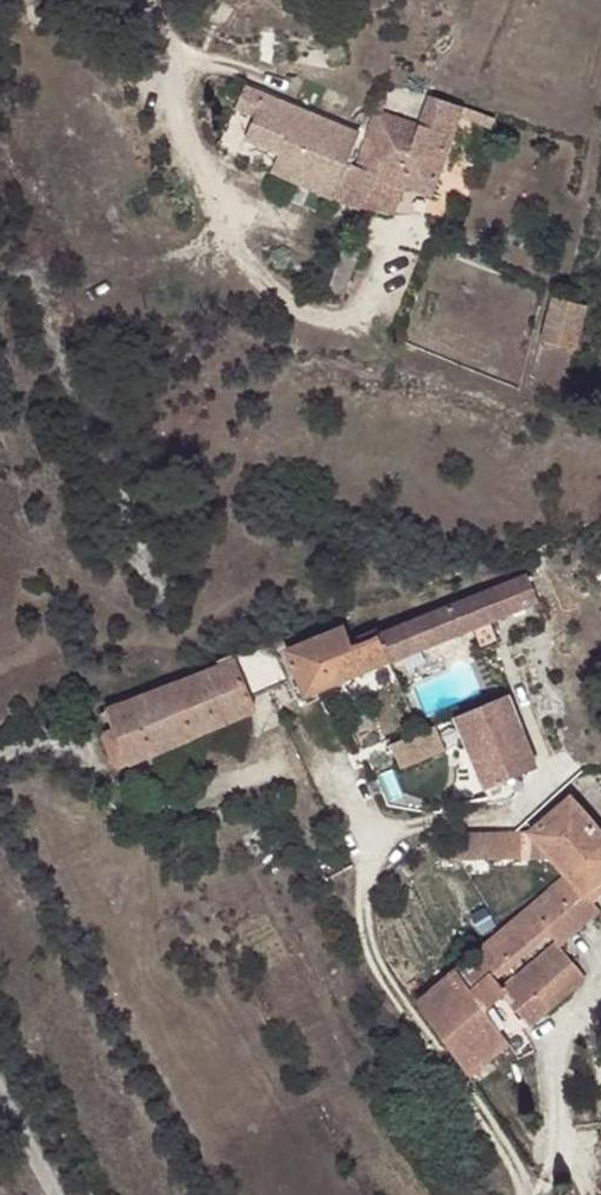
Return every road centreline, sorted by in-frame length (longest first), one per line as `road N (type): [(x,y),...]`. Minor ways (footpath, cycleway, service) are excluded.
road 1 (unclassified): [(522,1194),(368,940),(359,827),(320,749)]
road 2 (unclassified): [(147,0),(207,163),(239,205),(302,217)]
road 3 (unclassified): [(0,1088),(57,1194)]

